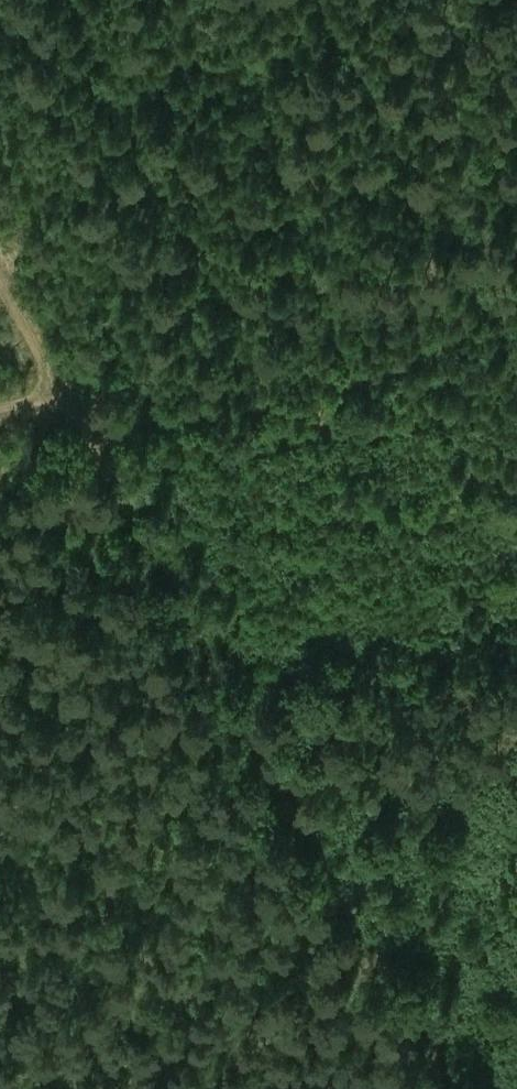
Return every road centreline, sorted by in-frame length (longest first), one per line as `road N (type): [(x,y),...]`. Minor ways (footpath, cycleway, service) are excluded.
road 1 (track): [(0,408),(37,402),(90,425),(516,368)]
road 2 (track): [(0,265),(261,699)]
road 3 (track): [(466,1088),(261,699)]

